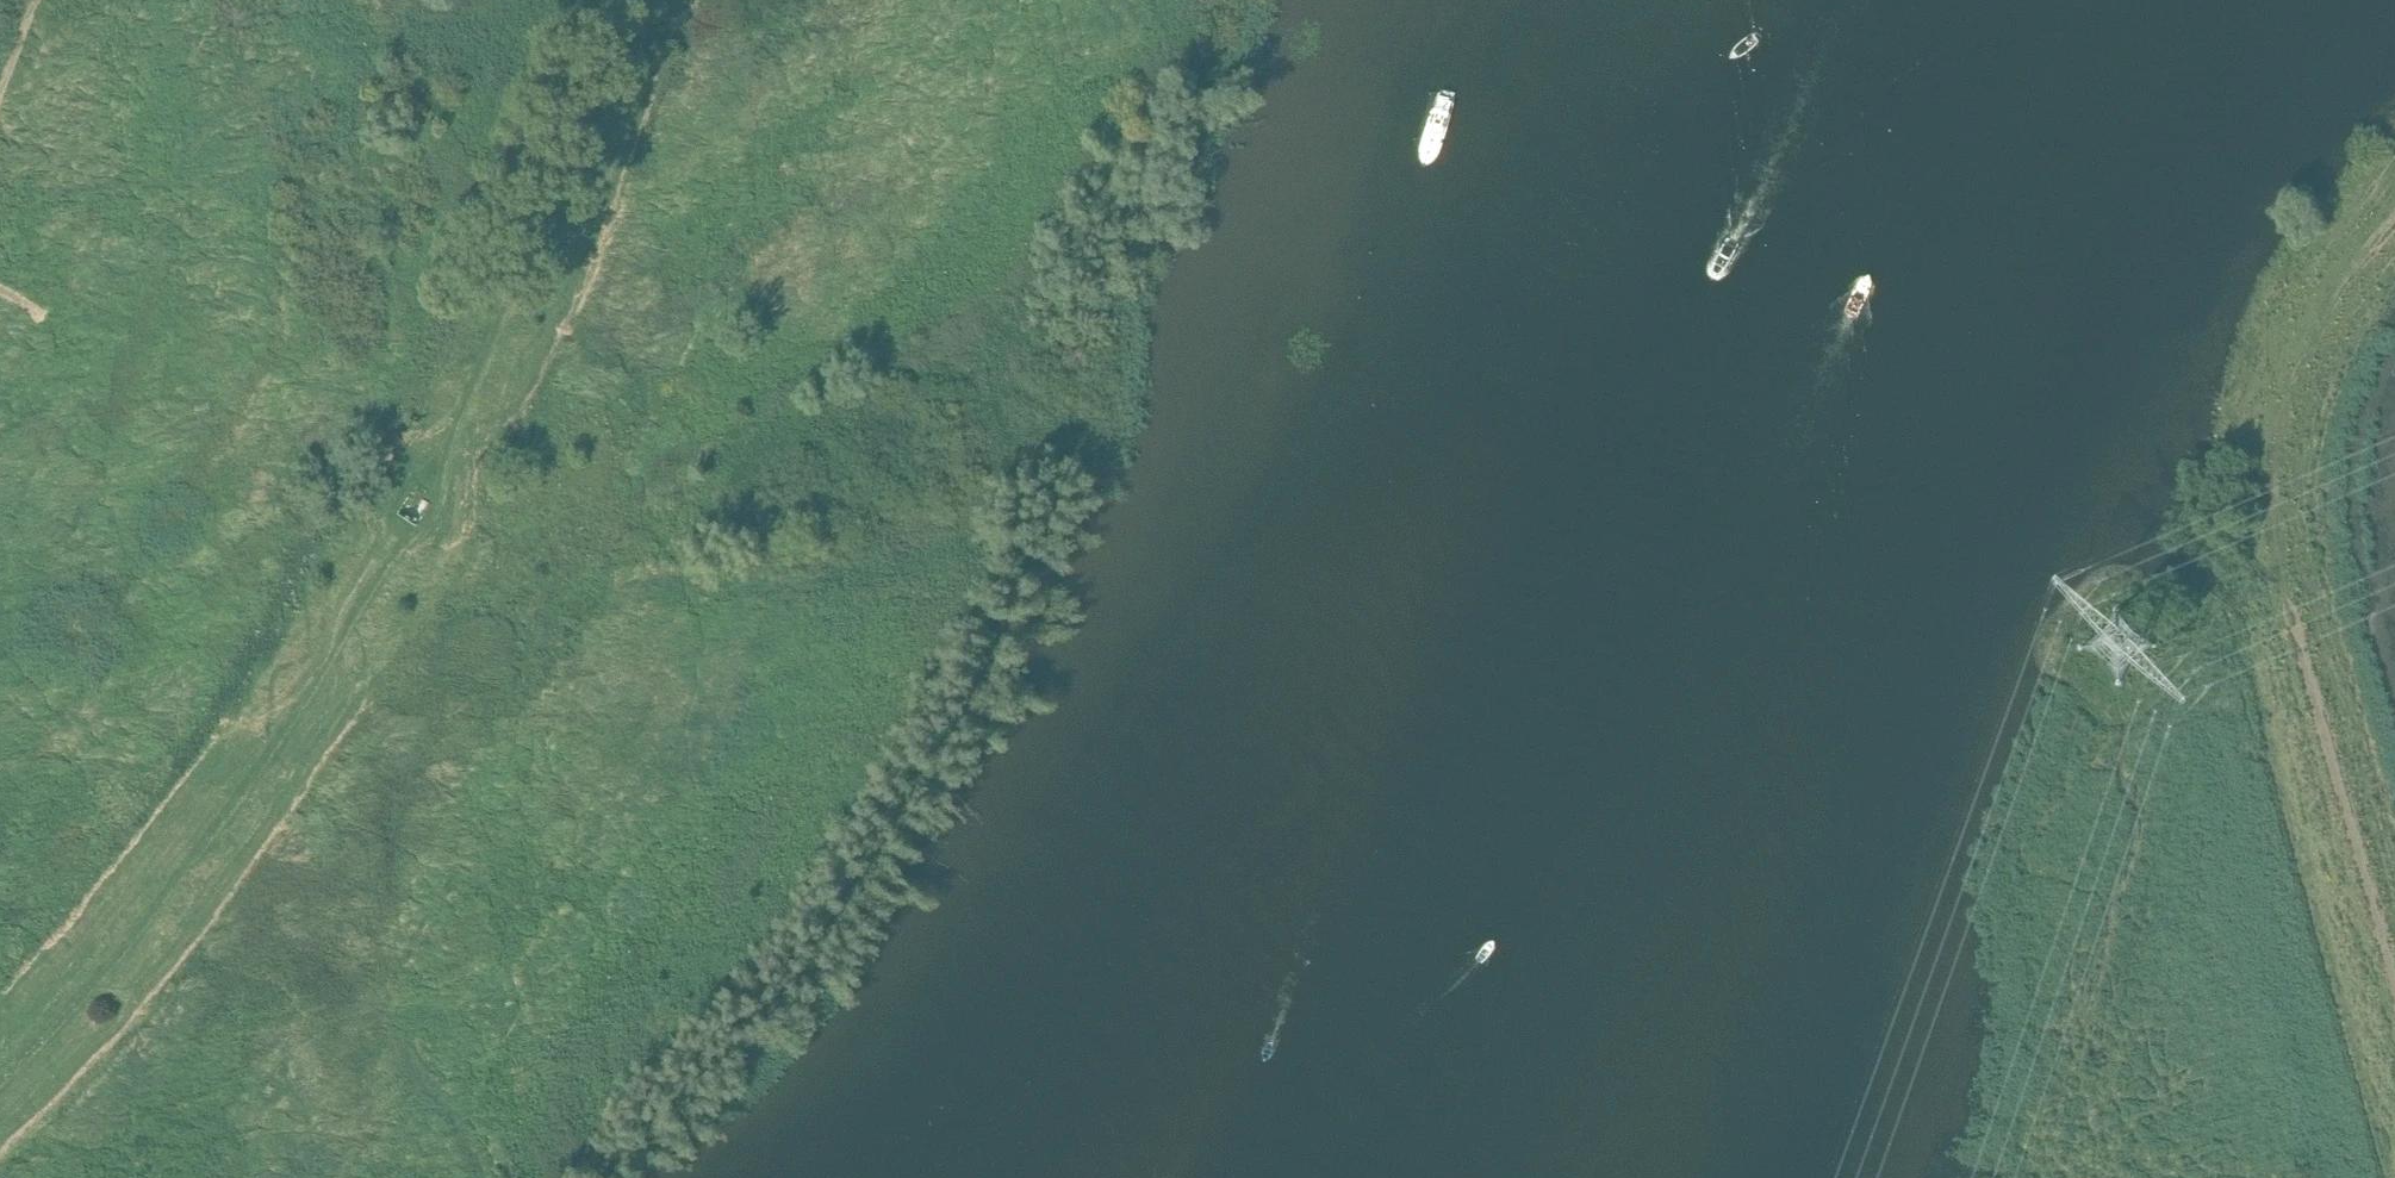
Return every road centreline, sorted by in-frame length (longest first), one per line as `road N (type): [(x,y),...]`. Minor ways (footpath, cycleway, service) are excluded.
road 1 (track): [(2394,950),(2294,578),(2274,457),(2314,328),(2370,239),(2394,215)]

